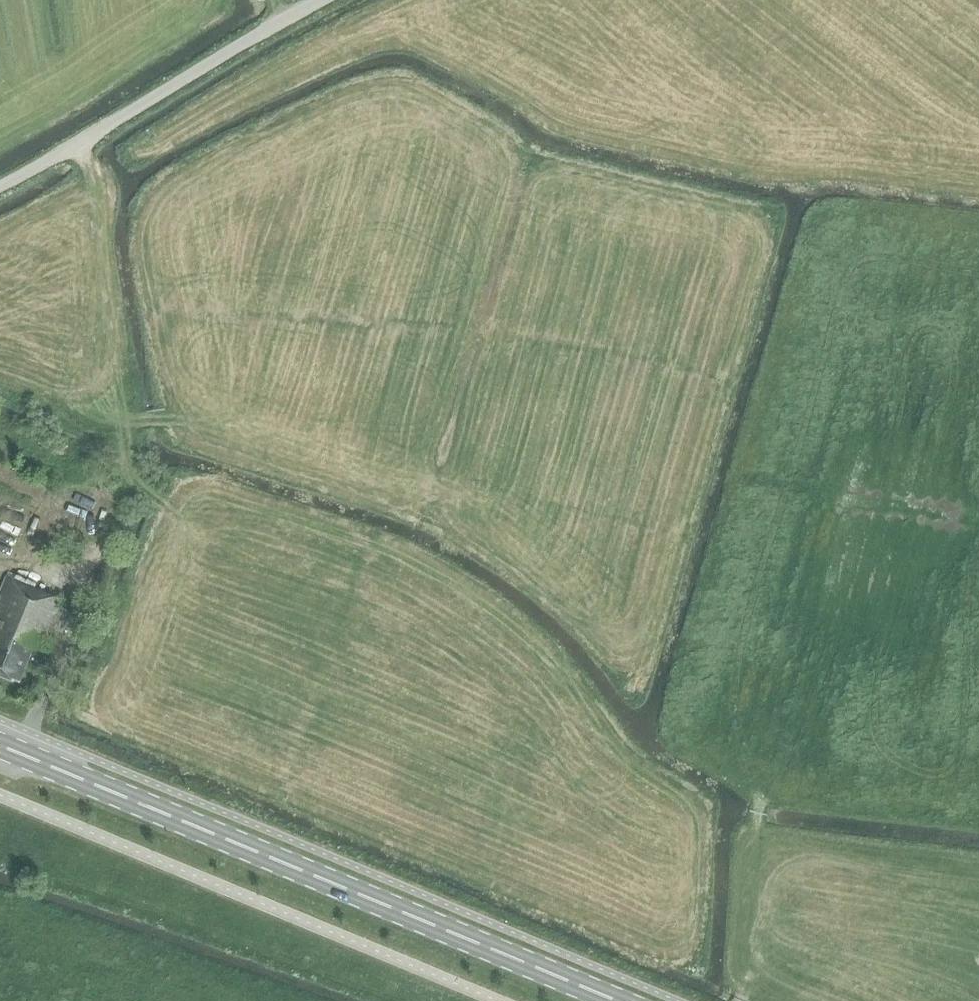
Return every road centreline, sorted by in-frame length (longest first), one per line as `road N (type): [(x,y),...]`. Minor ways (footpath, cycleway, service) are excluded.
road 1 (primary): [(615,1000),(0,749)]
road 2 (unclassified): [(0,186),(325,0)]

